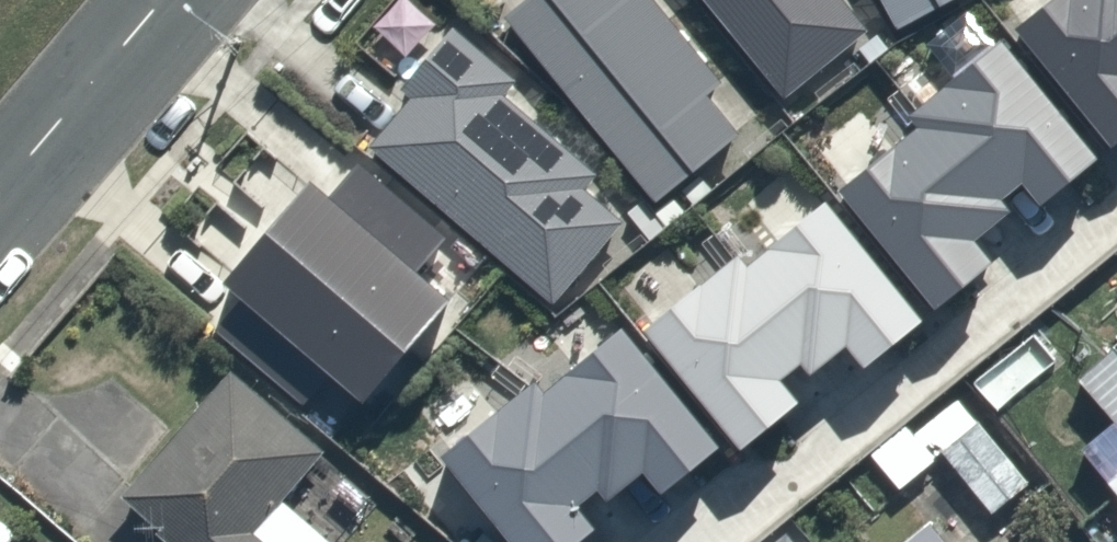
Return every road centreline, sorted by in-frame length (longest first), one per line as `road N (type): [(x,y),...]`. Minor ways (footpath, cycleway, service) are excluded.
road 1 (secondary): [(0,191),(165,0)]

